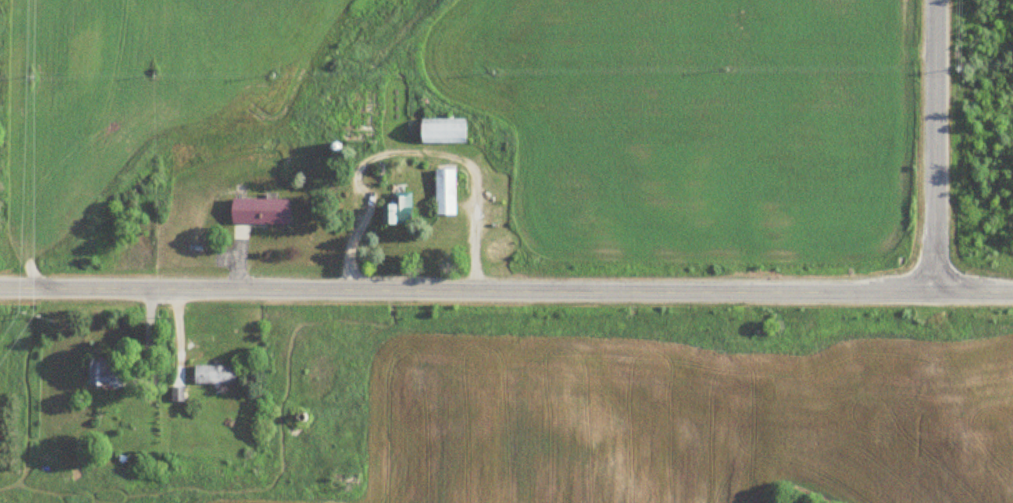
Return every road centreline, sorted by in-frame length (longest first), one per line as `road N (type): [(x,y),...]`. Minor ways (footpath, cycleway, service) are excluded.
road 1 (residential): [(0,290),(1012,291)]
road 2 (residential): [(931,291),(931,0)]

